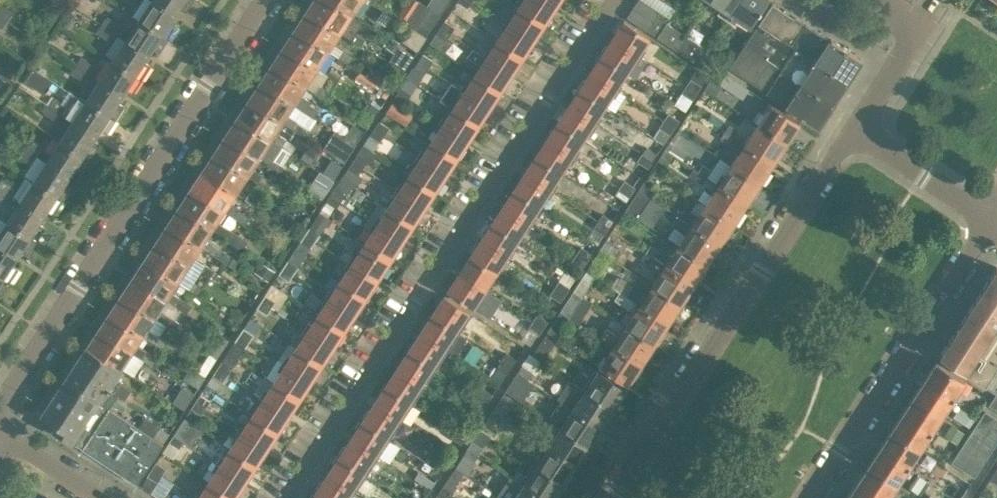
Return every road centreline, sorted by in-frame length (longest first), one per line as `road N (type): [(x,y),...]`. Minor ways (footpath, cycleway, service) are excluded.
road 1 (residential): [(611,0),(291,497)]
road 2 (residential): [(0,410),(263,0)]
road 3 (residential): [(856,131),(614,497)]
road 4 (residential): [(809,497),(990,223)]
road 5 (residential): [(990,223),(856,131)]

